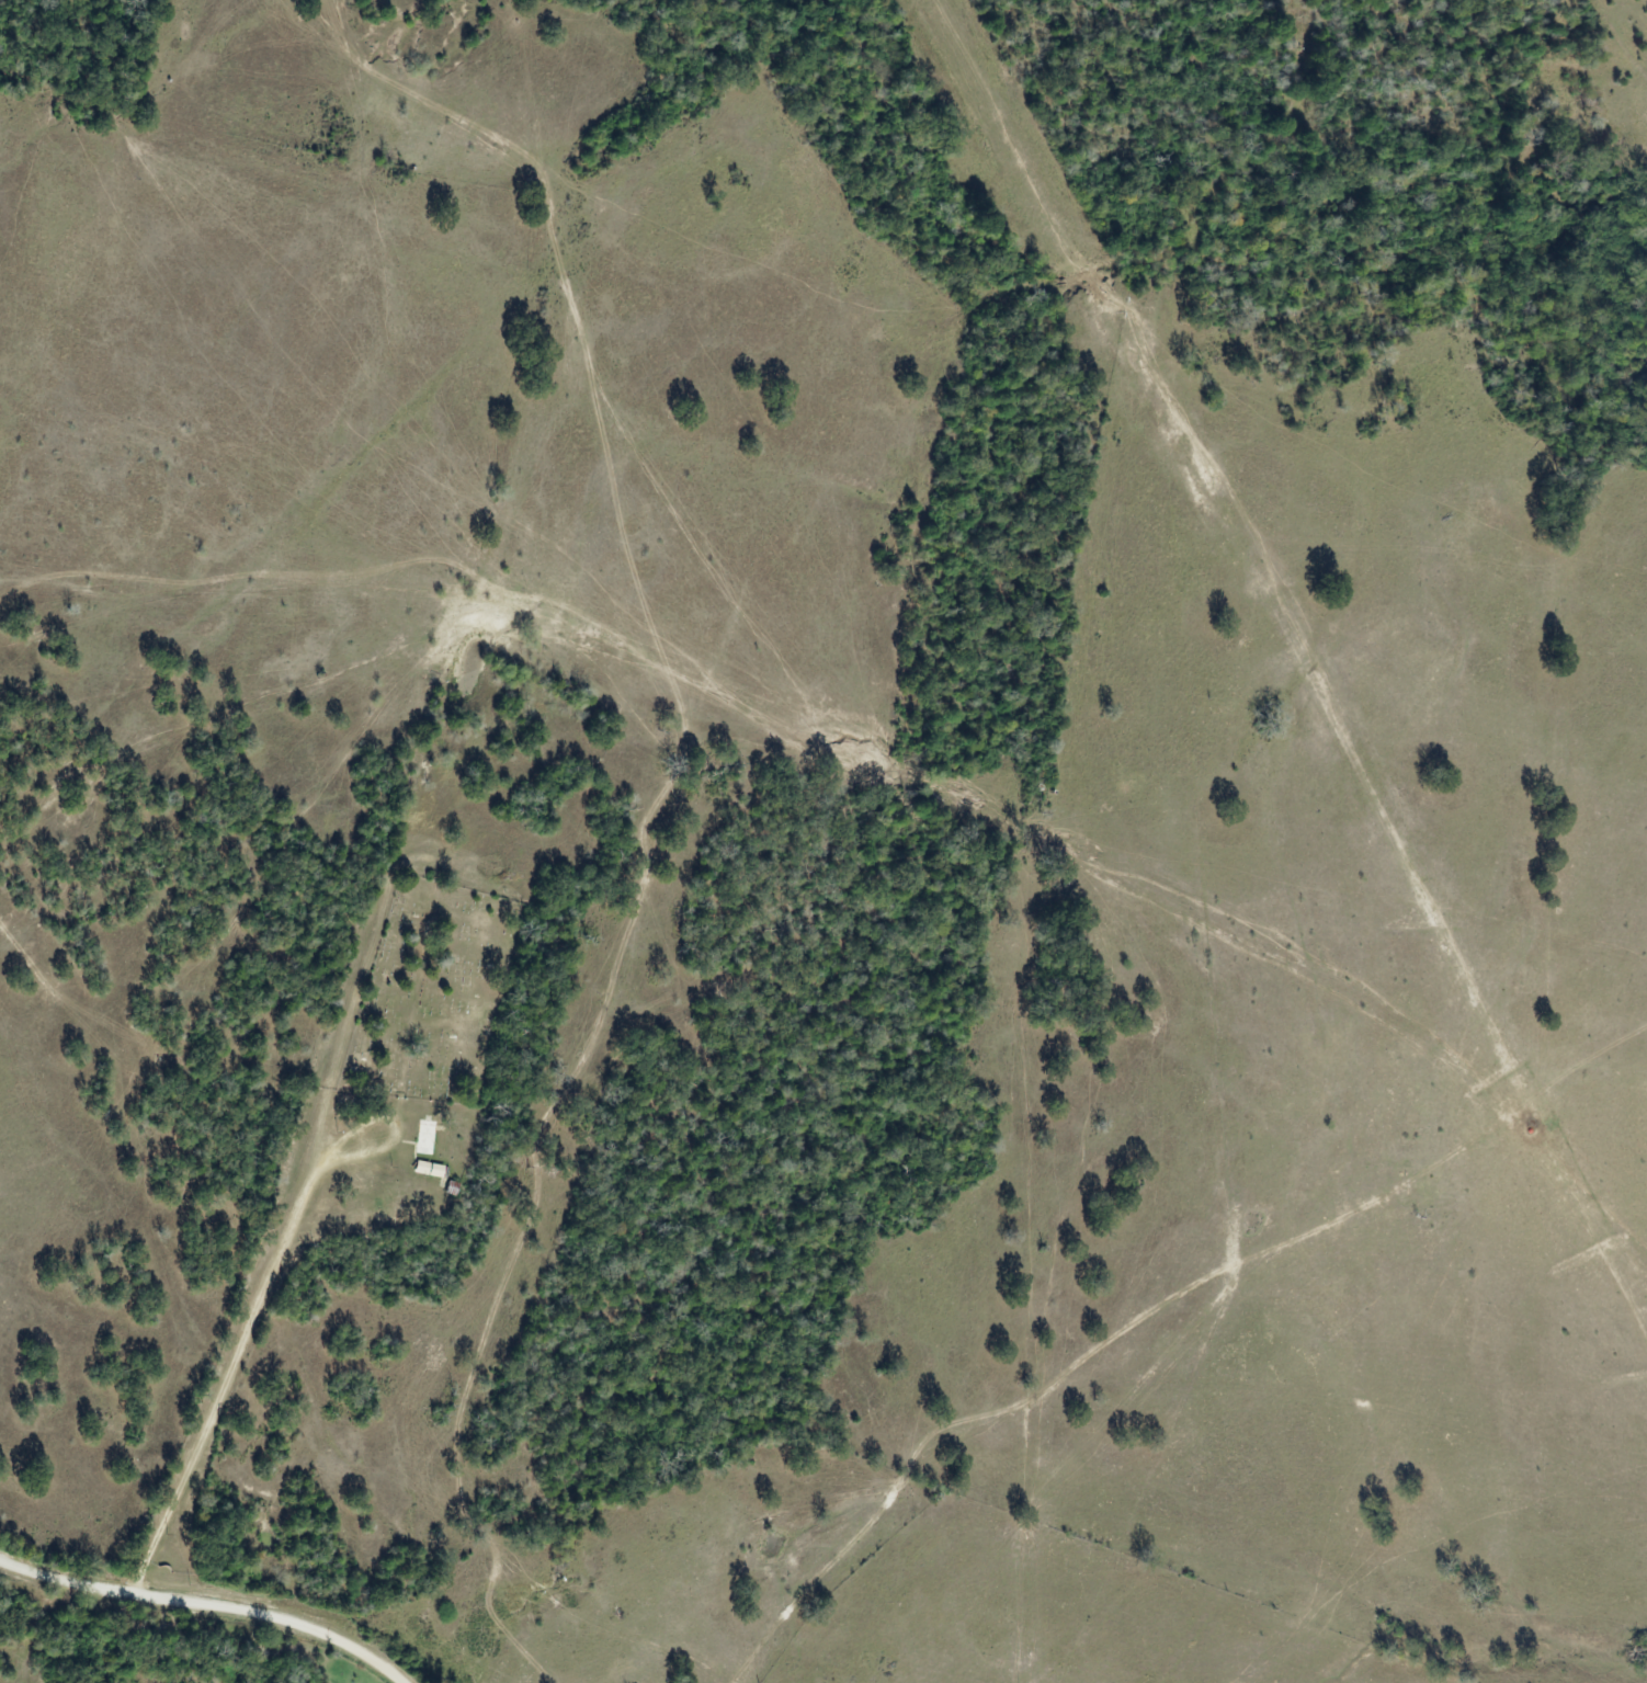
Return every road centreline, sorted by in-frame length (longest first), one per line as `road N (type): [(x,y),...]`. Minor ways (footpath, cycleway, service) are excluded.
road 1 (track): [(299,1184),(325,1163),(352,1160),(438,1175),(515,1171),(555,1121),(581,998),(628,931),(647,883),(636,837),(678,777),(689,739),(799,746),(865,760),(1004,817),(1257,864),(1532,941),(1608,945),(1646,958)]
road 2 (residential): [(128,1595),(299,1184)]
road 3 (residential): [(395,1682),(299,1618),(128,1595),(0,1566)]

